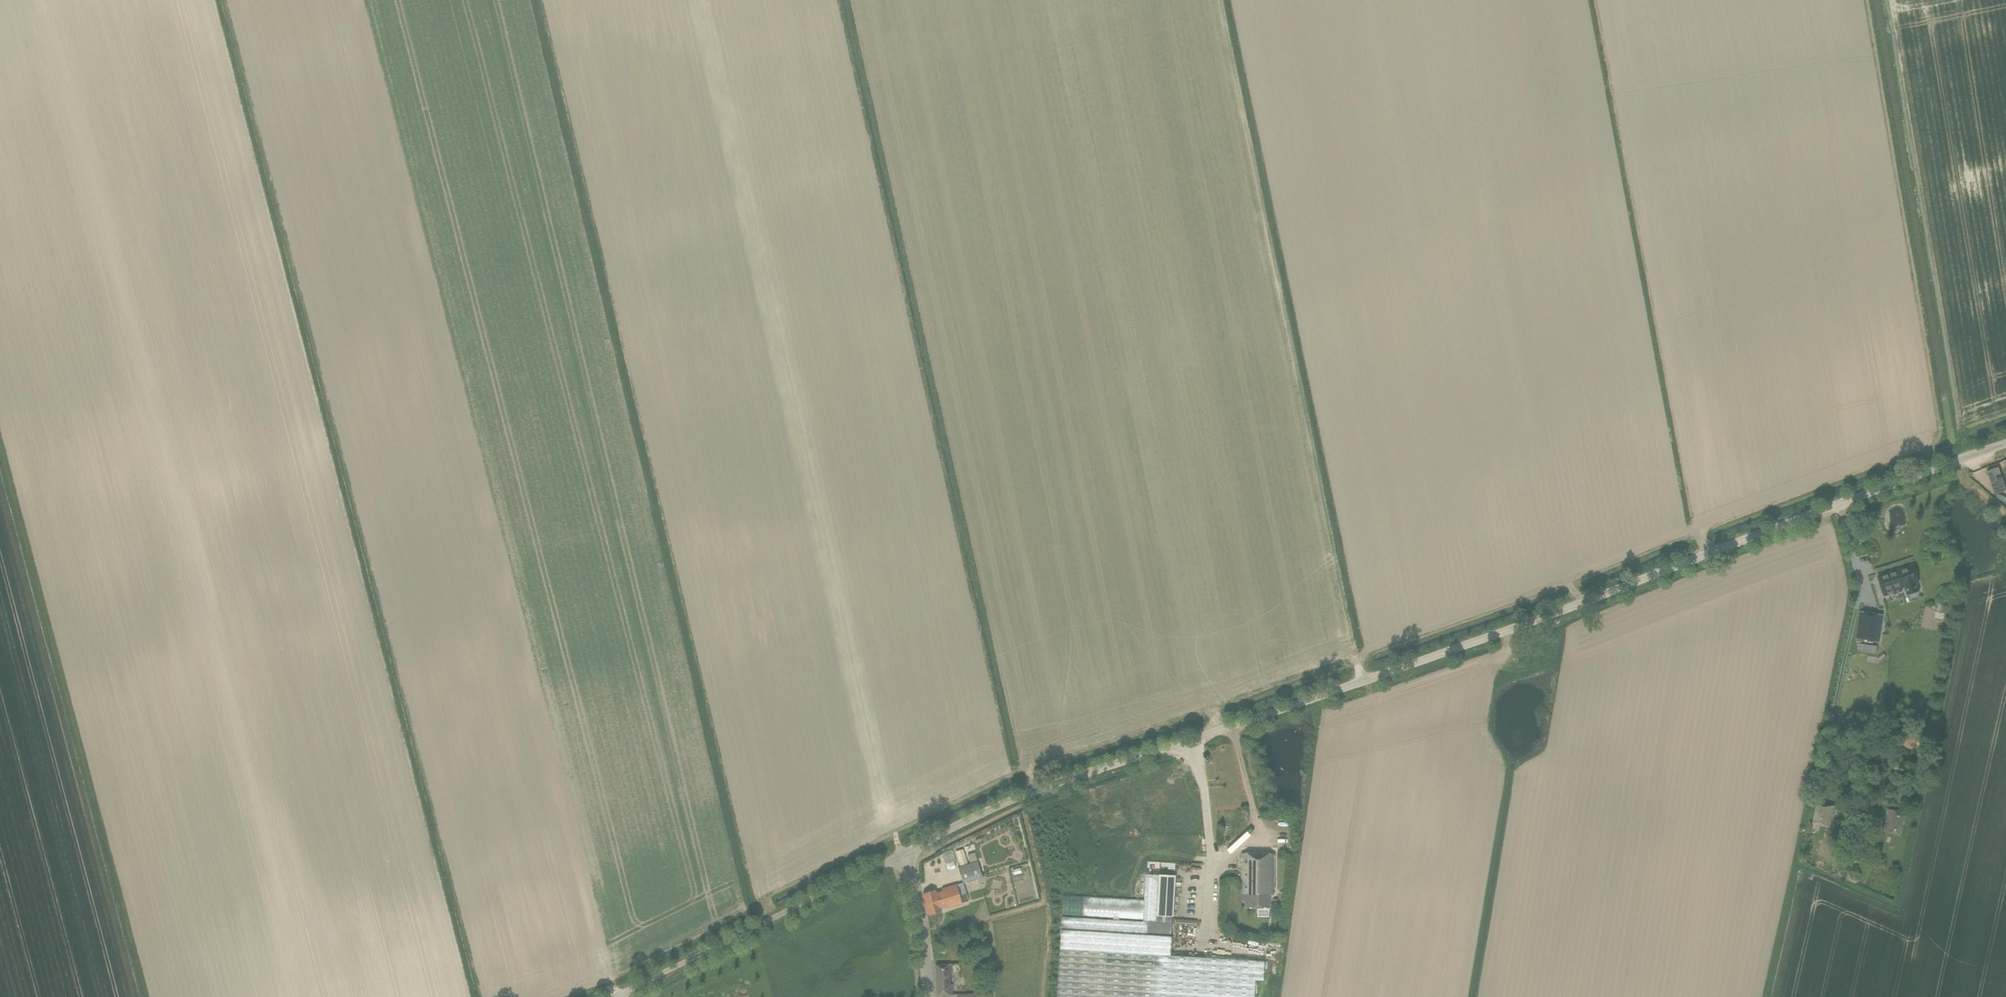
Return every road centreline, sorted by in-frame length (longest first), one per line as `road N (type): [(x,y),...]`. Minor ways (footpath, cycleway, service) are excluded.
road 1 (tertiary): [(928,996),(903,853),(1105,769),(2005,443)]
road 2 (track): [(364,0),(610,996)]
road 3 (track): [(1705,554),(1600,0)]
road 4 (track): [(1857,609),(1837,715),(1897,738)]

